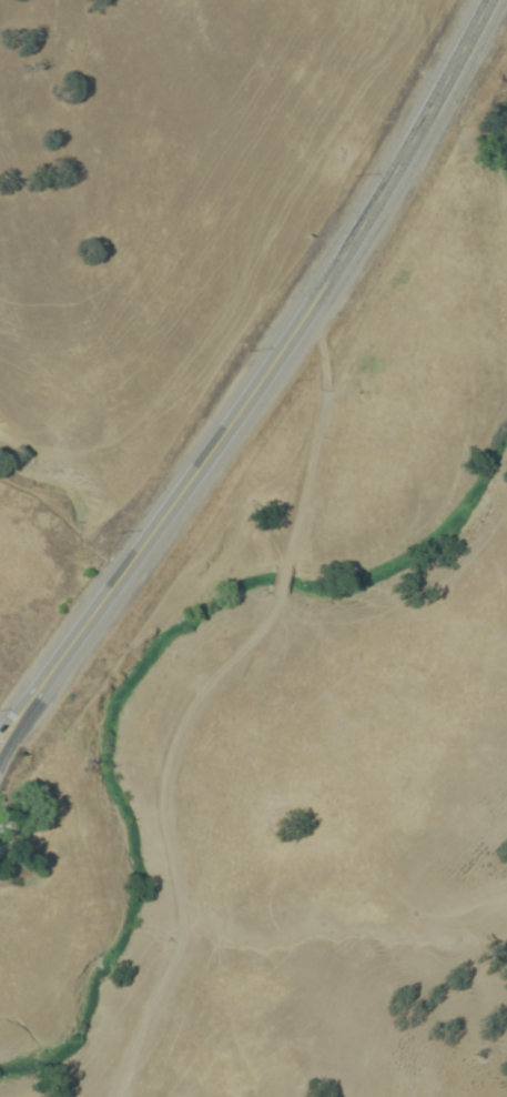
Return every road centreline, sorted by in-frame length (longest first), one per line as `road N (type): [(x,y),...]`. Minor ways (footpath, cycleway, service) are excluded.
road 1 (track): [(369,217),(332,434),(293,587),(270,636),(206,712),(187,766),(190,825),(215,938),(157,1096)]
road 2 (tertiary): [(369,217),(239,413),(20,713)]
road 3 (tertiary): [(489,0),(369,217)]

